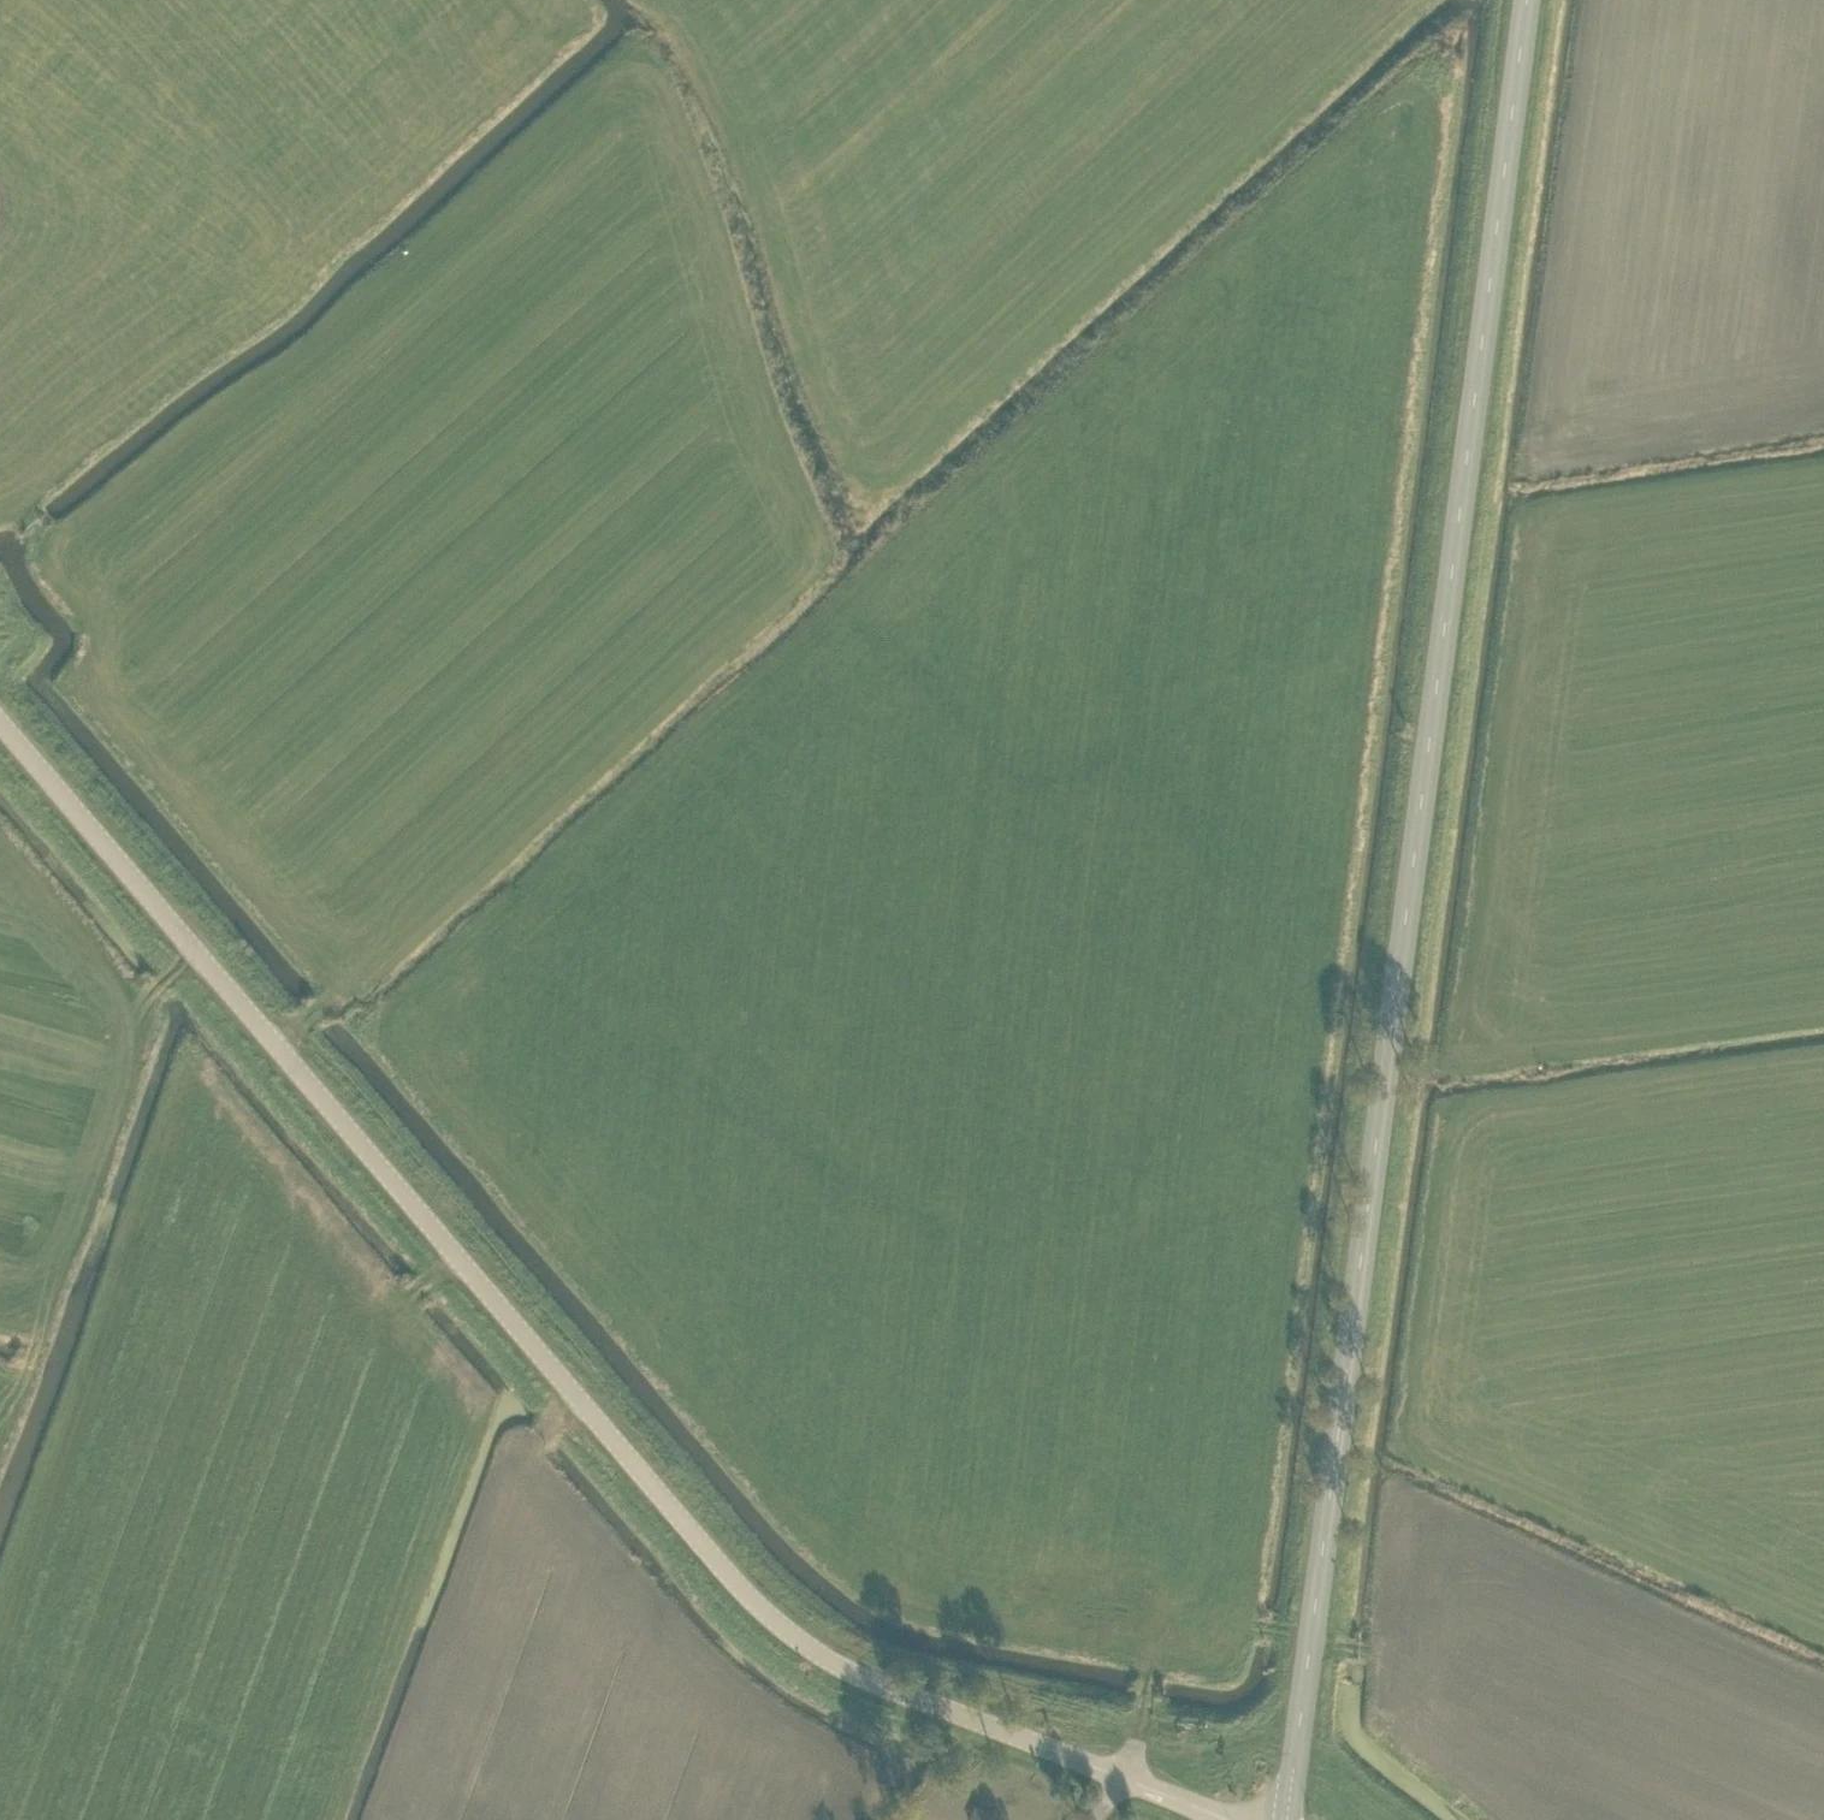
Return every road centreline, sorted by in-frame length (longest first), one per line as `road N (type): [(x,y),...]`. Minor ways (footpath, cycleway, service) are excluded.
road 1 (secondary): [(1286,1819),(1527,0)]
road 2 (tertiary): [(1235,1819),(852,1670),(751,1597),(0,725)]

